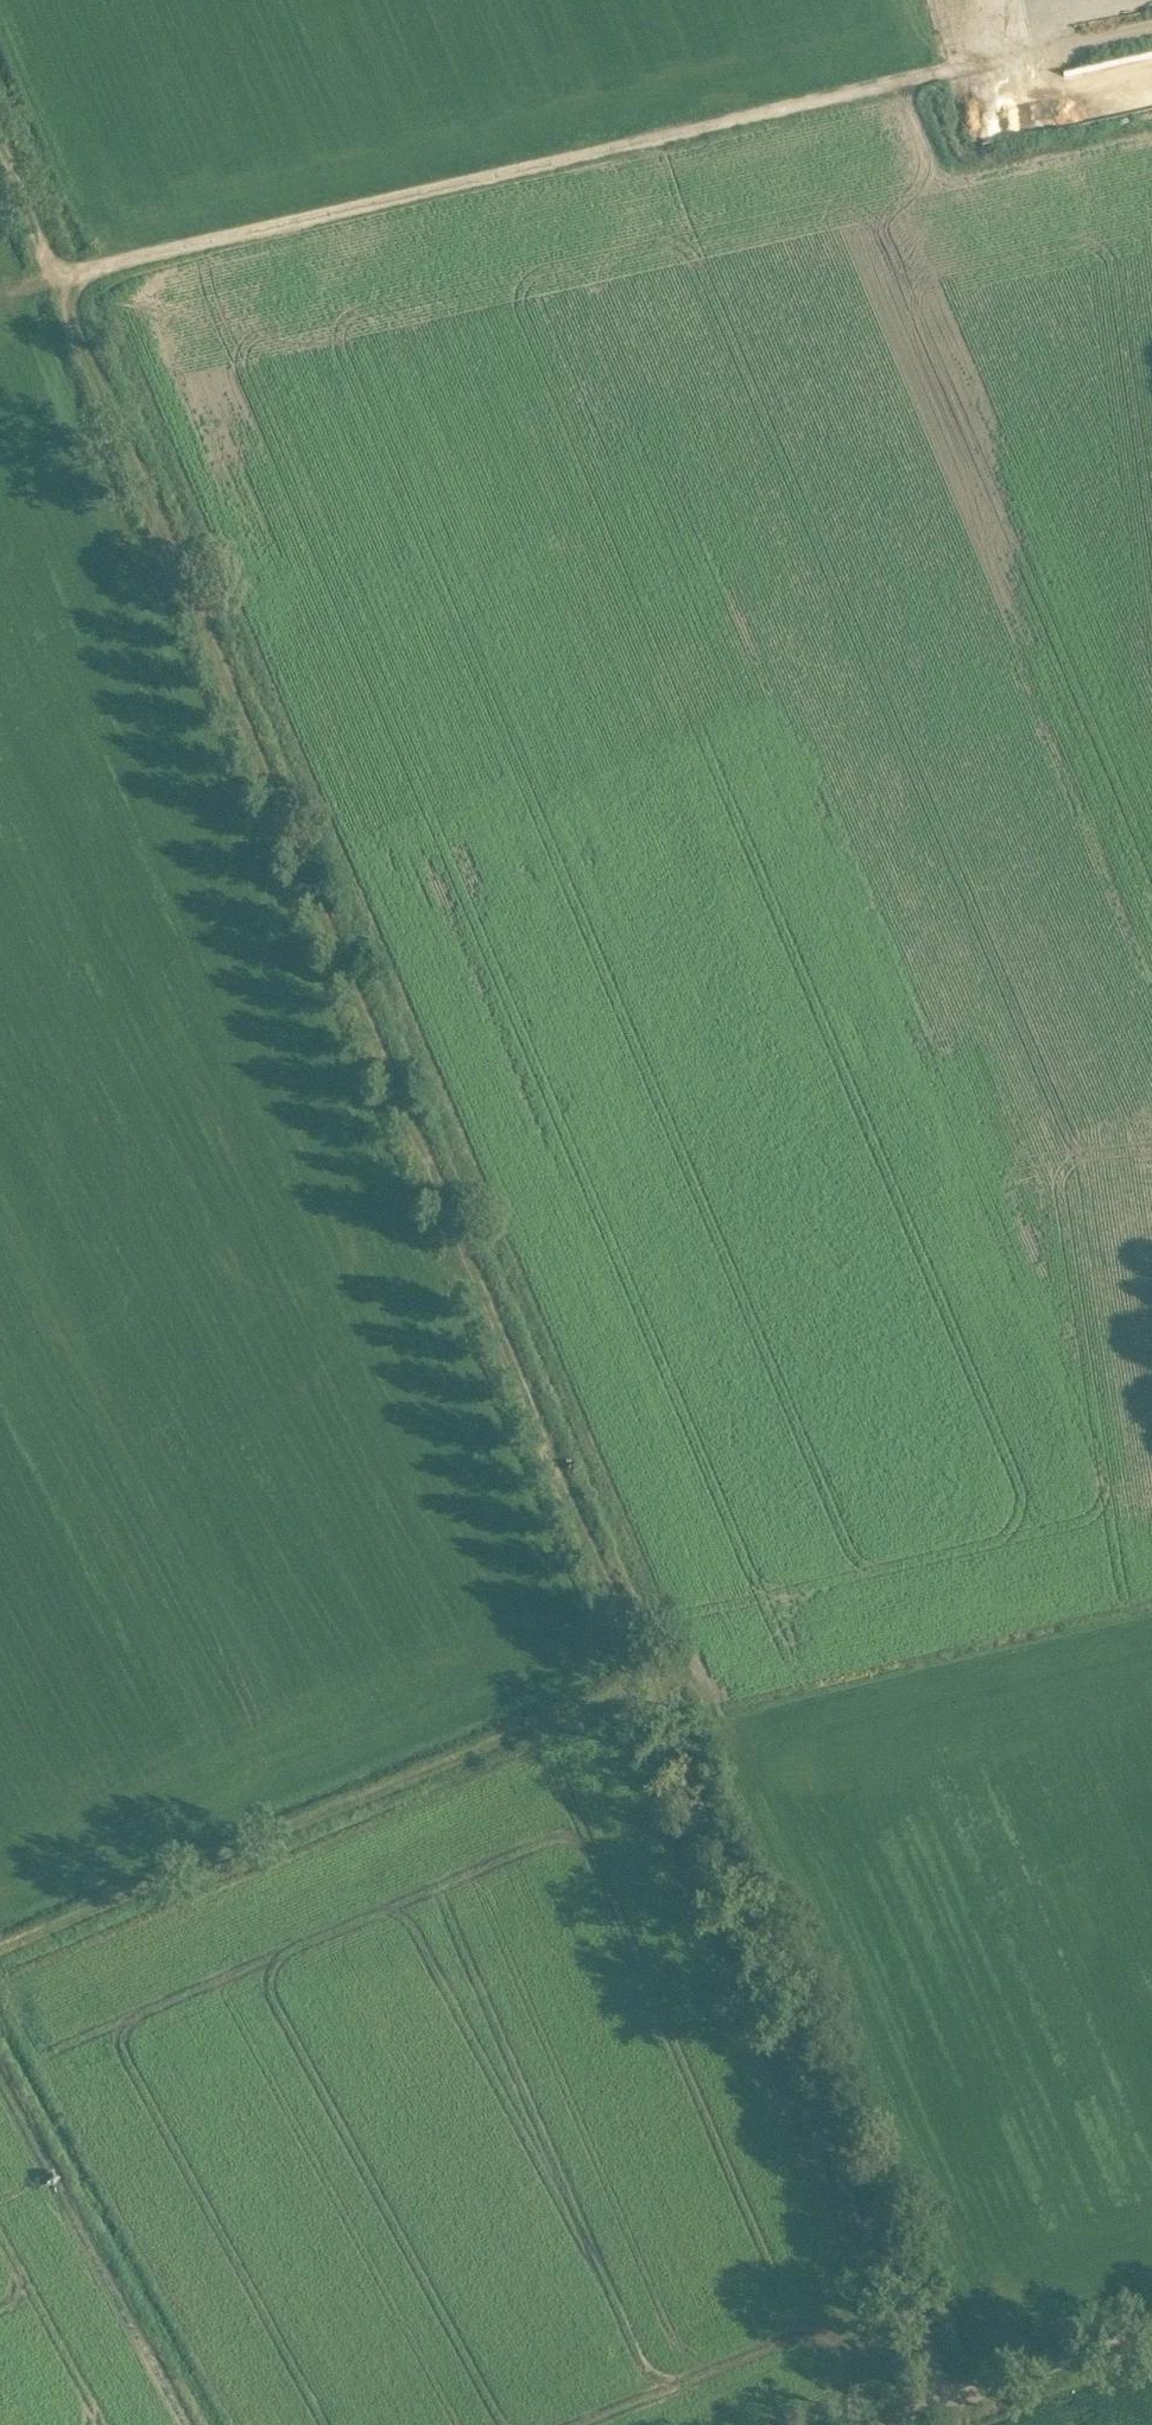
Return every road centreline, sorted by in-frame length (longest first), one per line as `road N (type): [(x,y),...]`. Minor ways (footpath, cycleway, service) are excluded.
road 1 (track): [(958,2394),(636,1666),(0,128)]
road 2 (track): [(0,1953),(642,1678)]
road 3 (track): [(1151,2337),(1011,2372),(958,2394)]

